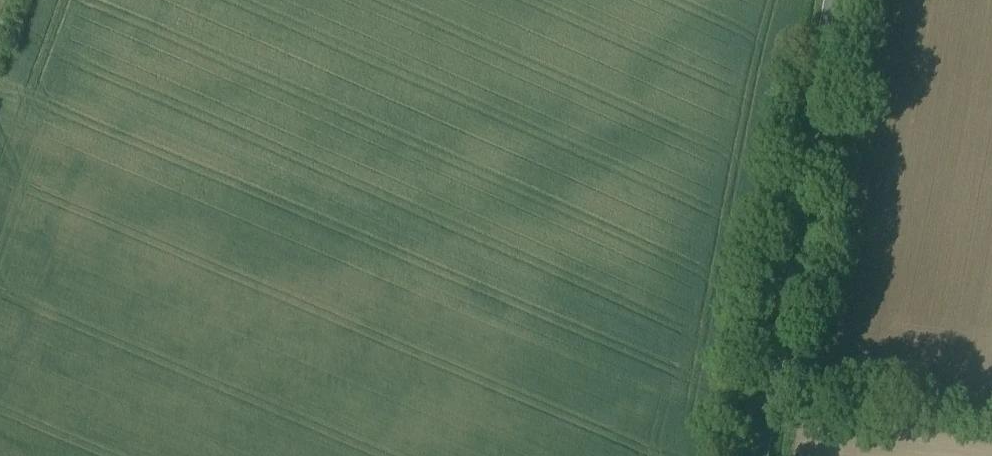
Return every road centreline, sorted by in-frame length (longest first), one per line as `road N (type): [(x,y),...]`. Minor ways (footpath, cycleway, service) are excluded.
road 1 (secondary): [(752,455),(833,0)]

